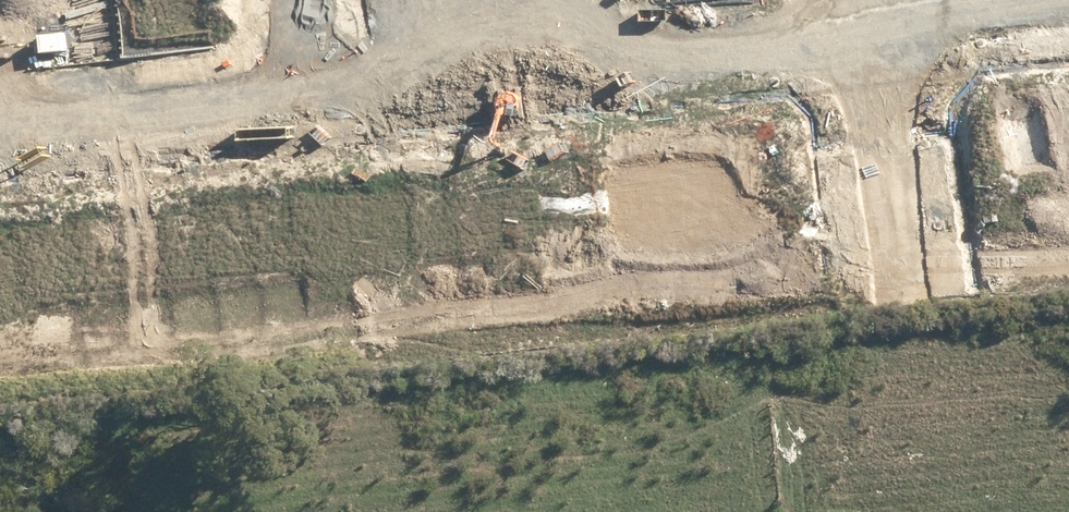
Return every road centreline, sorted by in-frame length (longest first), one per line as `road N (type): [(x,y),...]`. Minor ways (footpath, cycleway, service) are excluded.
road 1 (residential): [(890,263),(0,357)]
road 2 (residential): [(306,80),(0,117)]
road 3 (residential): [(584,46),(306,80)]
road 4 (residential): [(809,30),(584,46)]
road 5 (tertiary): [(867,73),(890,263)]
road 6 (residential): [(890,263),(1068,244)]

